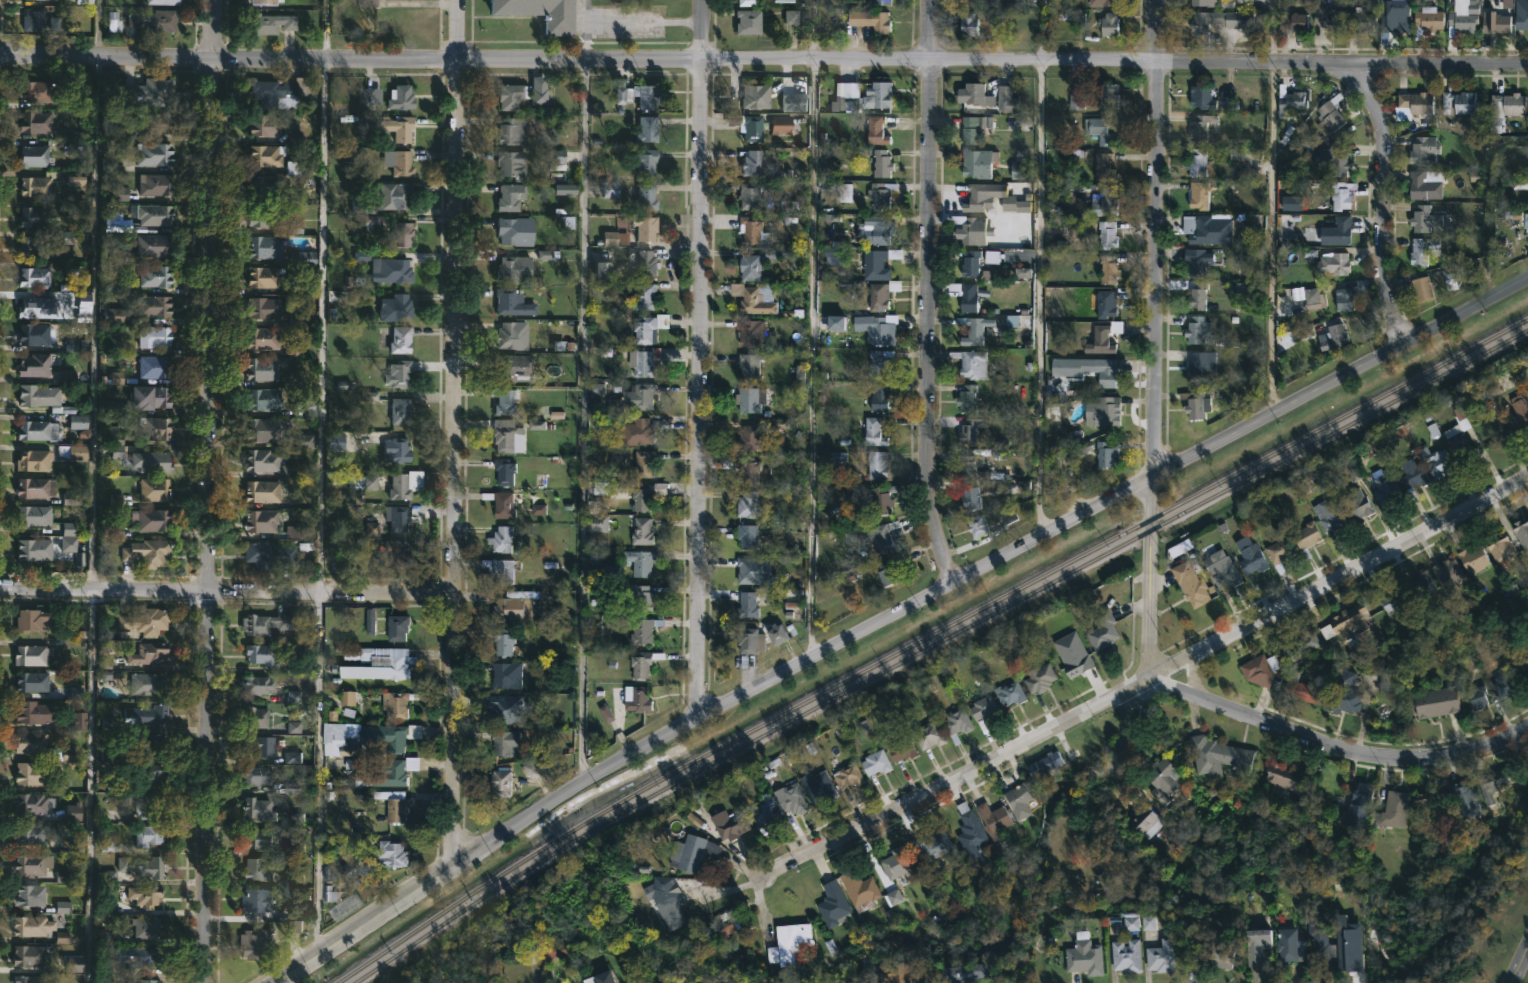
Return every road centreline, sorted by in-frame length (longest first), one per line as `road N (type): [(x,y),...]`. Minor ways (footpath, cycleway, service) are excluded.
road 1 (residential): [(1527,68),(813,58),(213,62),(0,50)]
road 2 (tertiary): [(1527,281),(813,656),(570,794),(273,982)]
road 3 (residential): [(214,0),(204,982)]
road 4 (residential): [(457,0),(449,828),(463,864)]
road 5 (residential): [(1527,483),(760,874)]
road 6 (residential): [(704,0),(694,681),(706,717)]
road 7 (residential): [(1157,0),(1150,677)]
road 8 (residential): [(927,0),(923,483),(950,584)]
road 9 (residential): [(450,592),(0,586)]
road 10 (residential): [(1527,724),(1438,756),(1349,752),(1150,677)]
road 11 (residential): [(1323,66),(1362,91),(1380,124),(1386,276),(1409,344)]

